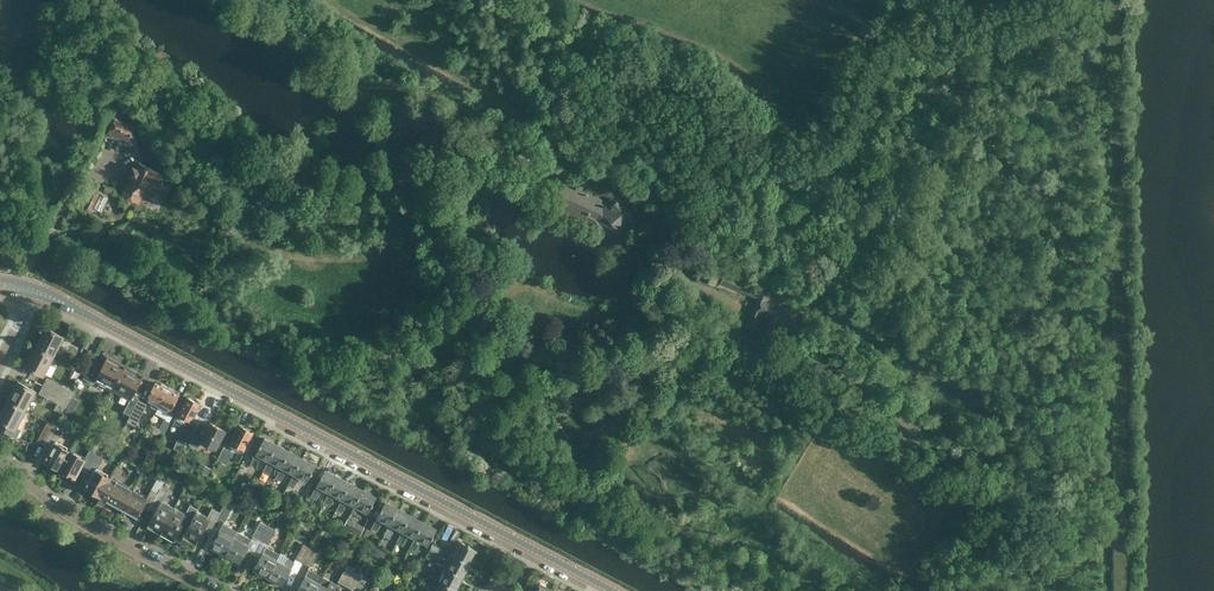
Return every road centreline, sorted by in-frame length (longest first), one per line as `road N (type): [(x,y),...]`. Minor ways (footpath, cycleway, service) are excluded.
road 1 (tertiary): [(618,590),(35,291)]
road 2 (unclassified): [(537,0),(594,69),(693,264)]
road 3 (residential): [(214,590),(65,512),(0,457)]

